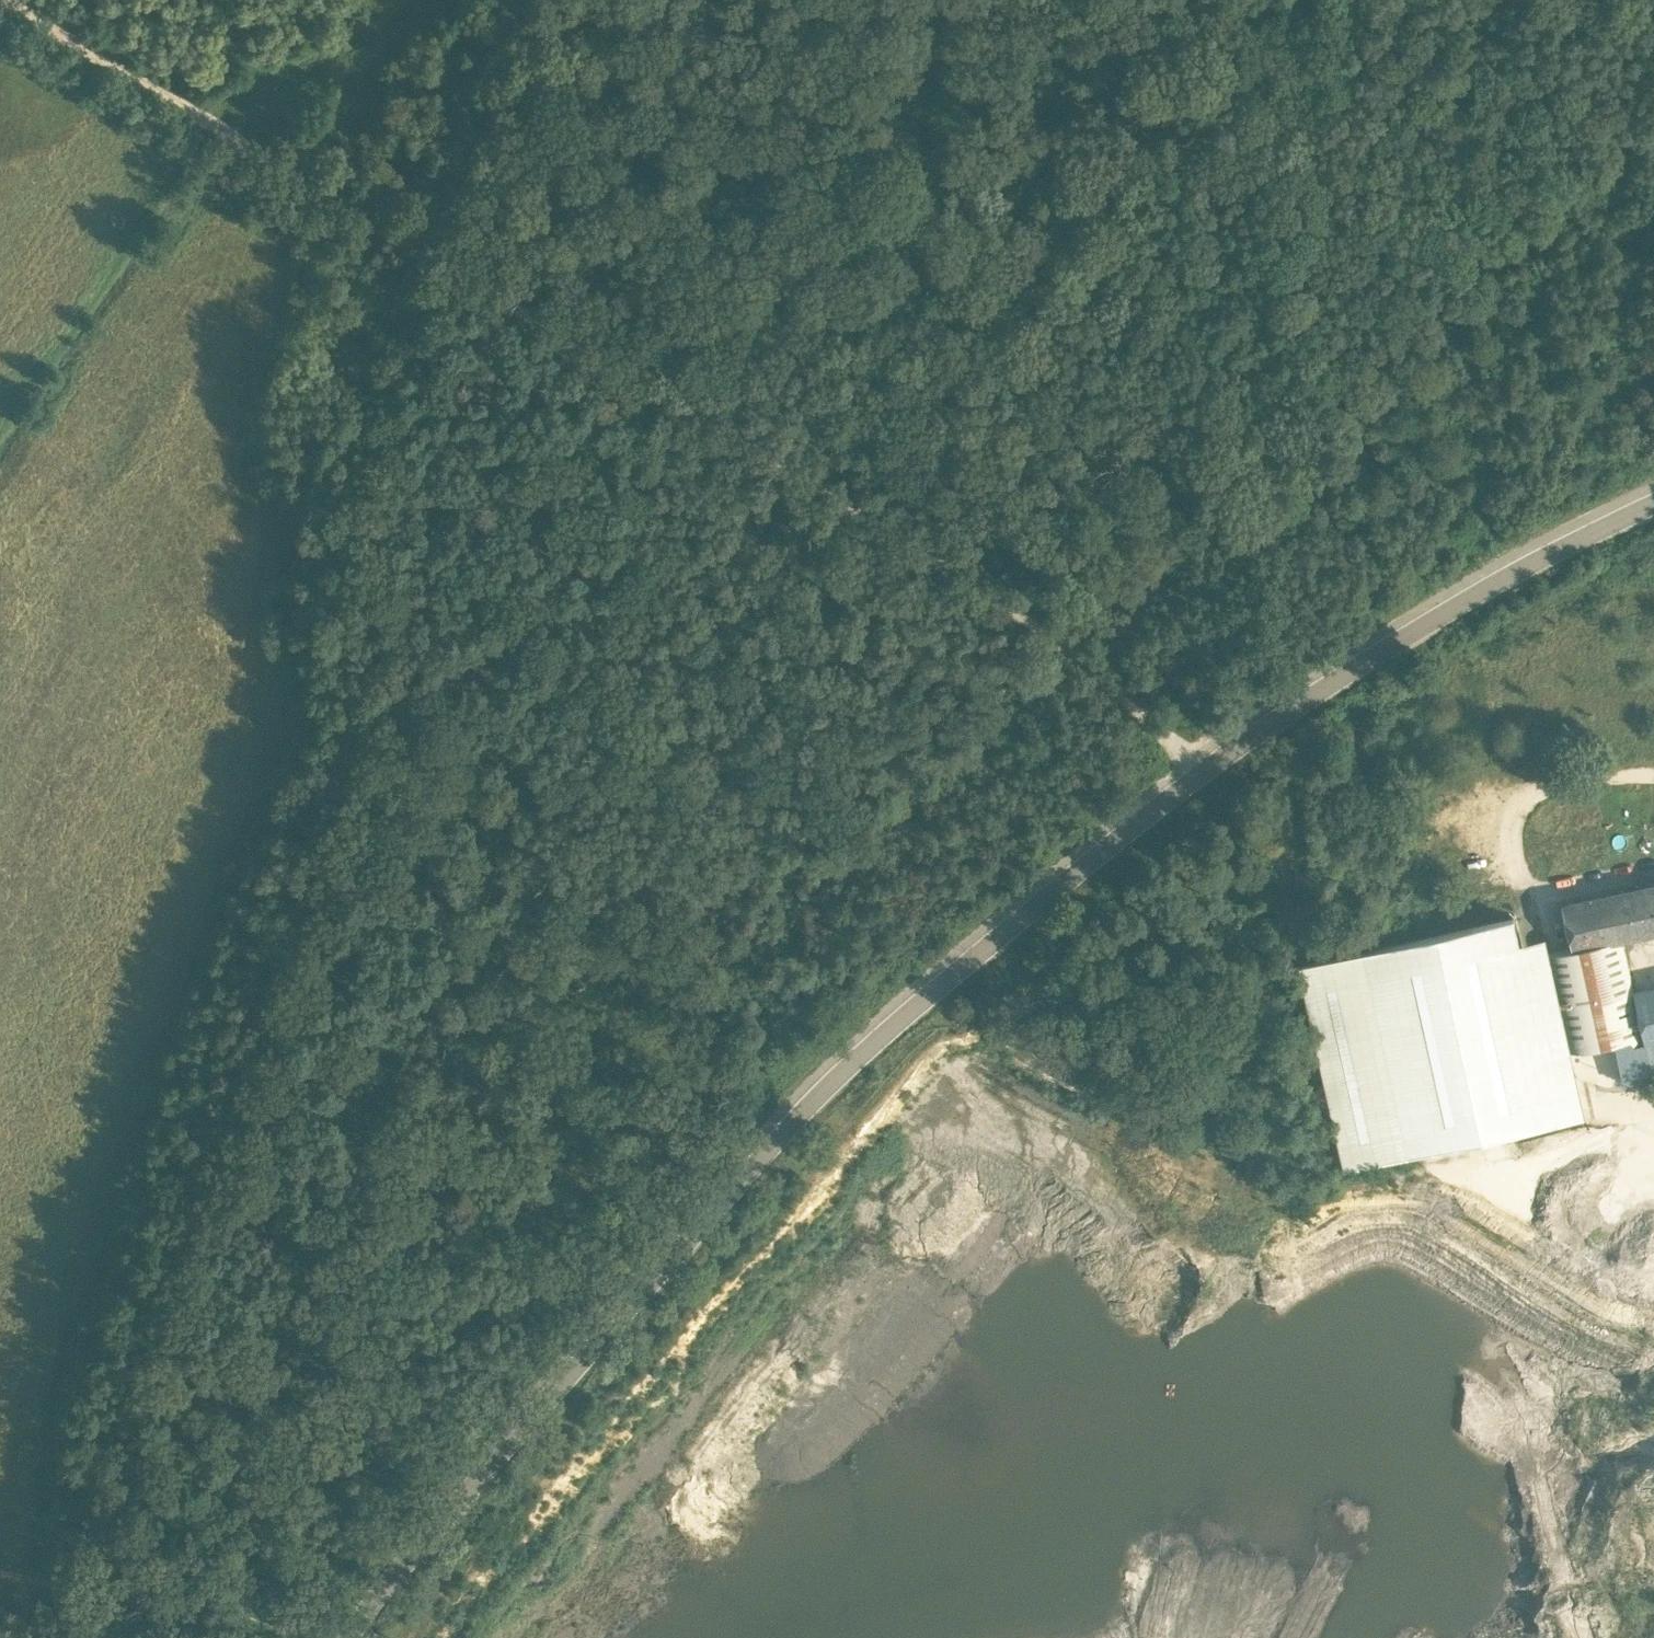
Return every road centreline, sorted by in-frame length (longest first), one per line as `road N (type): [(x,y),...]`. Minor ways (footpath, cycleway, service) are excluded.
road 1 (tertiary): [(352,1637),(466,1491),(774,1145),(926,994),(1149,812),(1306,700),(1496,578),(1653,501)]
road 2 (track): [(687,409),(906,538),(1062,647),(1198,776)]
road 3 (track): [(187,115),(687,409)]
road 4 (track): [(0,2),(187,115)]
road 5 (track): [(186,1608),(0,1578)]
road 6 (track): [(305,1637),(186,1608)]

